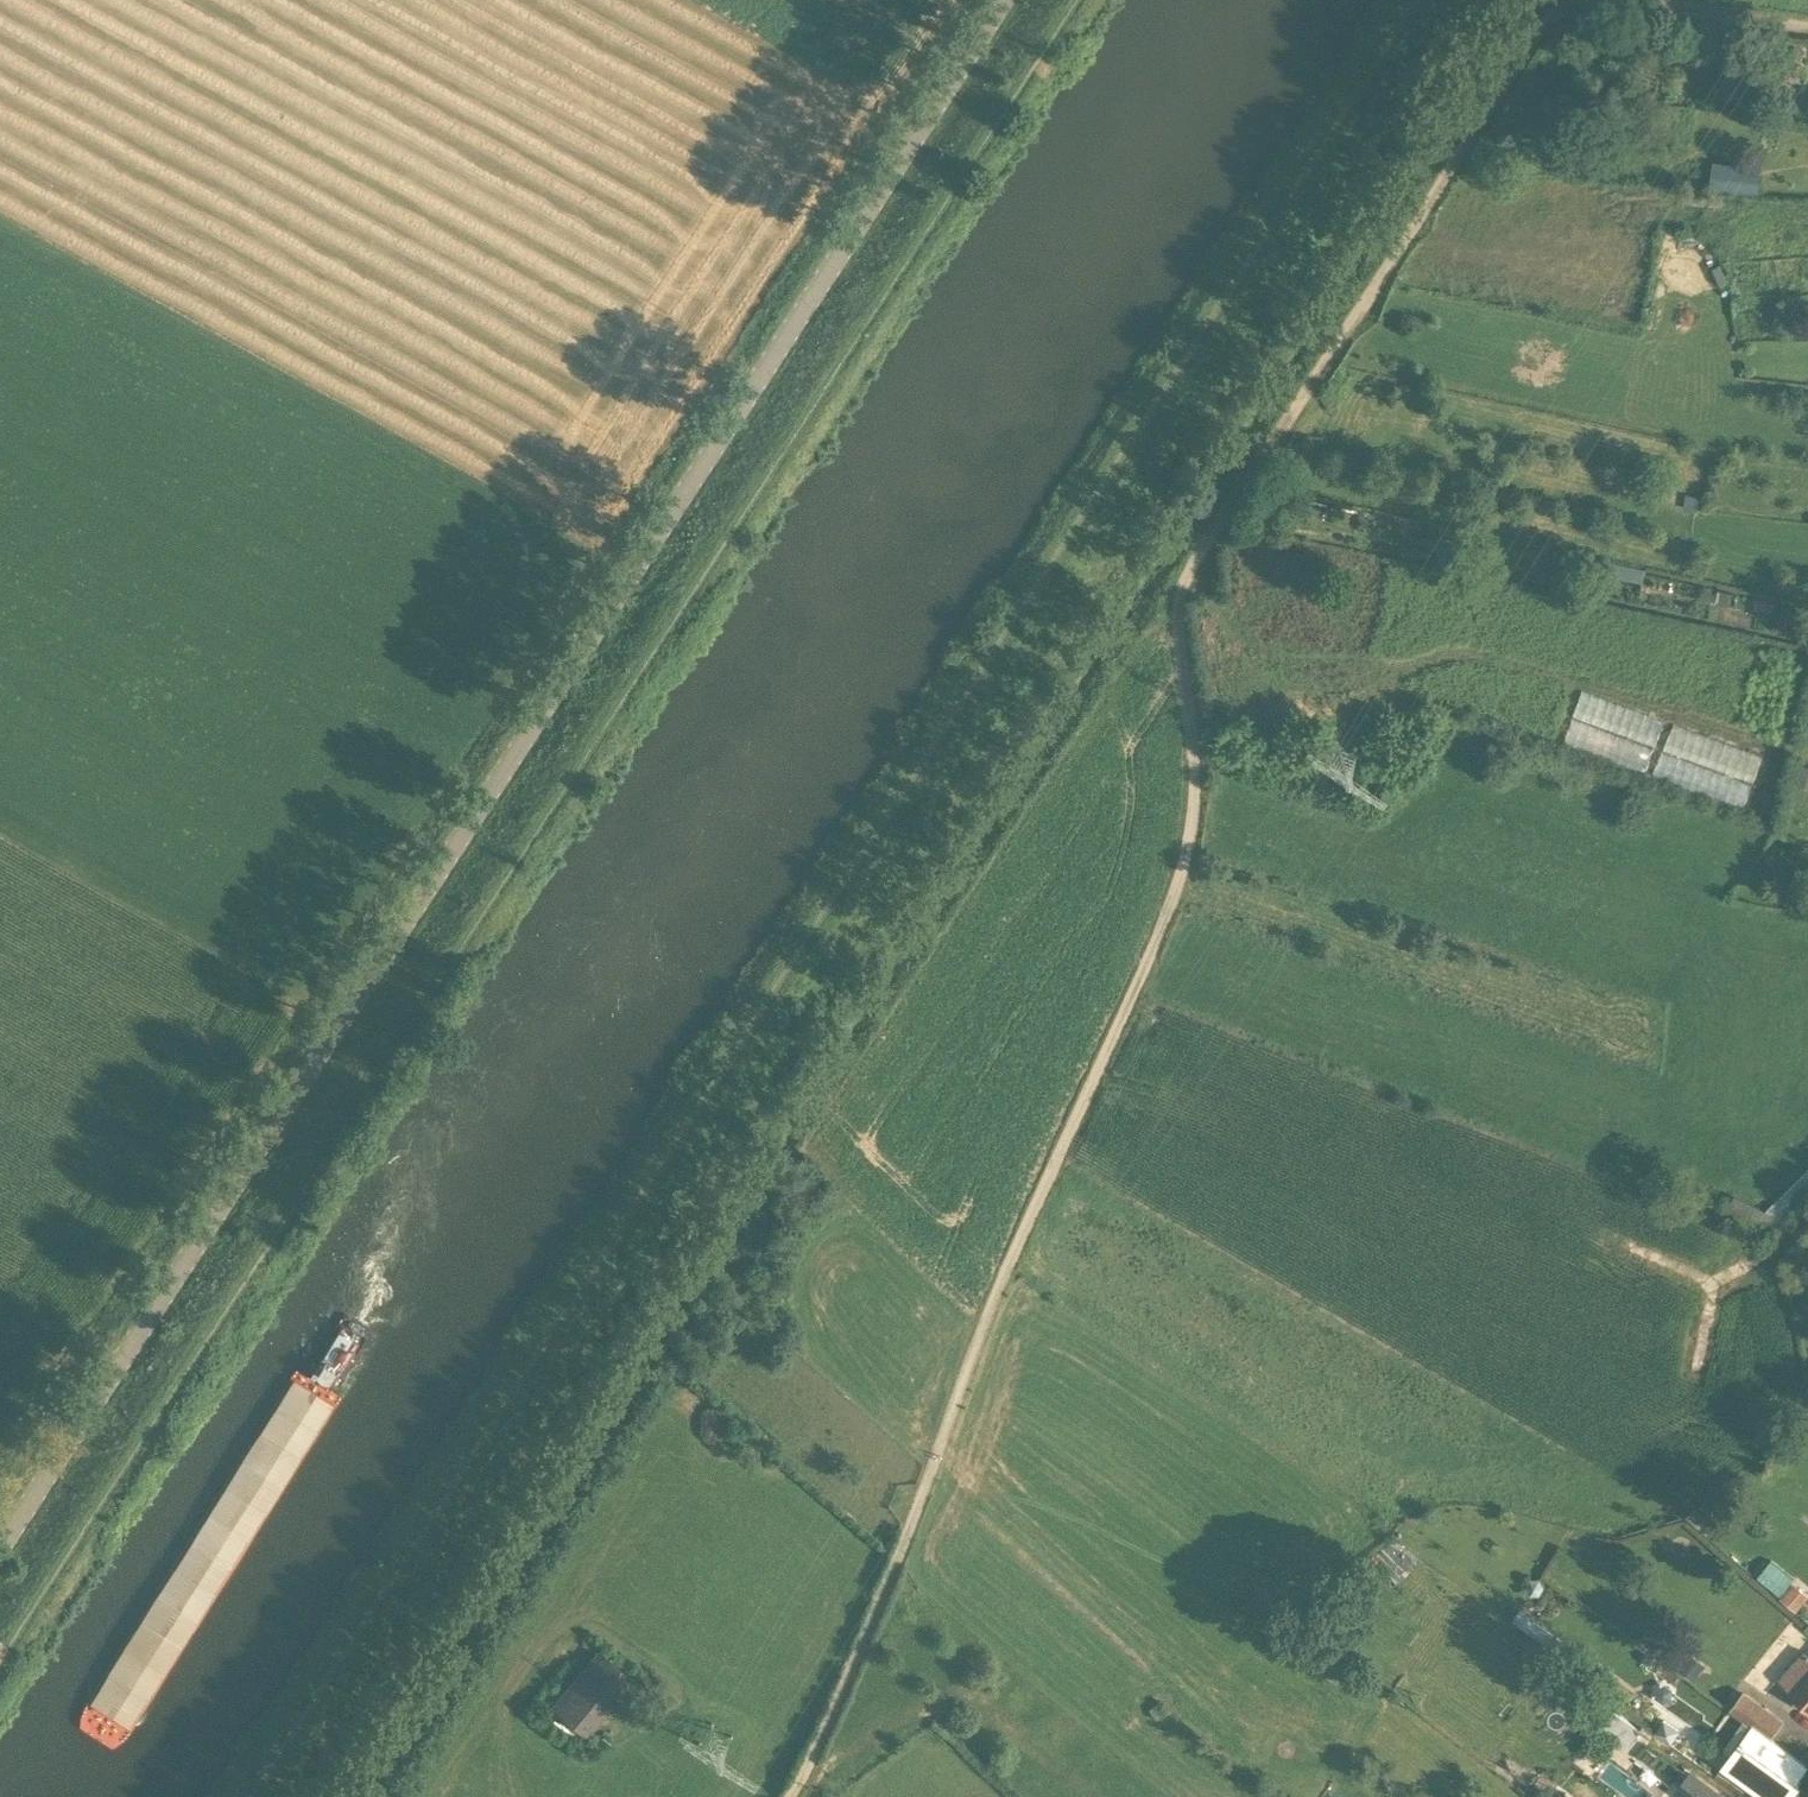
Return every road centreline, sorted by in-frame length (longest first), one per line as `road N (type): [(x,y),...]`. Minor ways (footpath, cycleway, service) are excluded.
road 1 (track): [(1540,32),(1187,575),(1178,624),(1200,794),(1182,878),(994,1297),(873,1626),(791,1796)]
road 2 (tertiary): [(0,1546),(1005,0)]
road 3 (unclassified): [(1807,28),(1586,3),(1560,12),(1540,32)]

